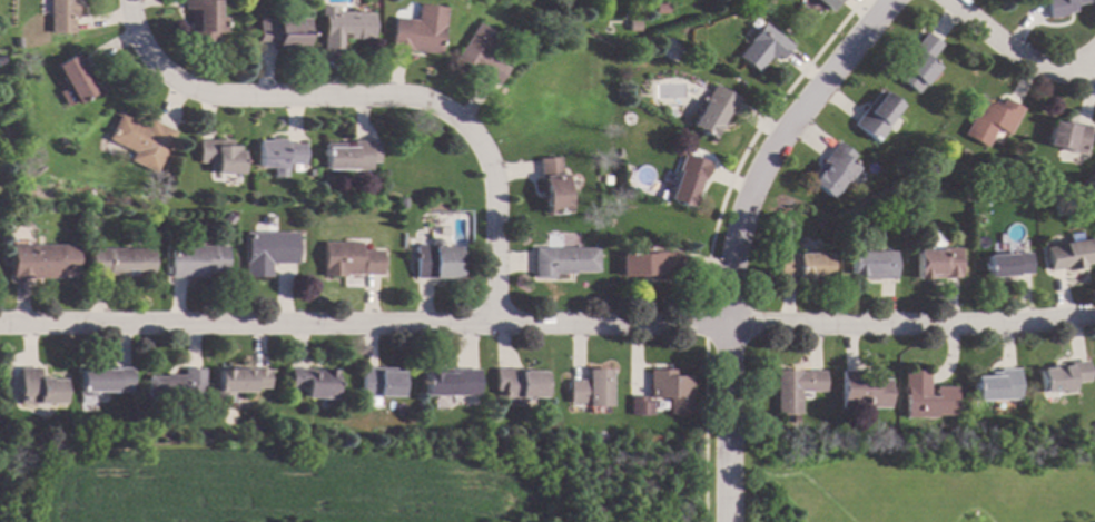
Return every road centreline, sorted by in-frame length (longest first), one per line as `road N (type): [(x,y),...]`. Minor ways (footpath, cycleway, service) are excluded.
road 1 (residential): [(1094,317),(713,325),(0,320)]
road 2 (residential): [(489,324),(480,162),(464,122),(441,100),(410,92),(176,91),(138,66),(118,0)]
road 3 (residential): [(720,521),(713,325),(724,240),(752,168),(883,0)]
road 4 (residential): [(934,0),(1027,69),(1067,76),(1094,65)]

